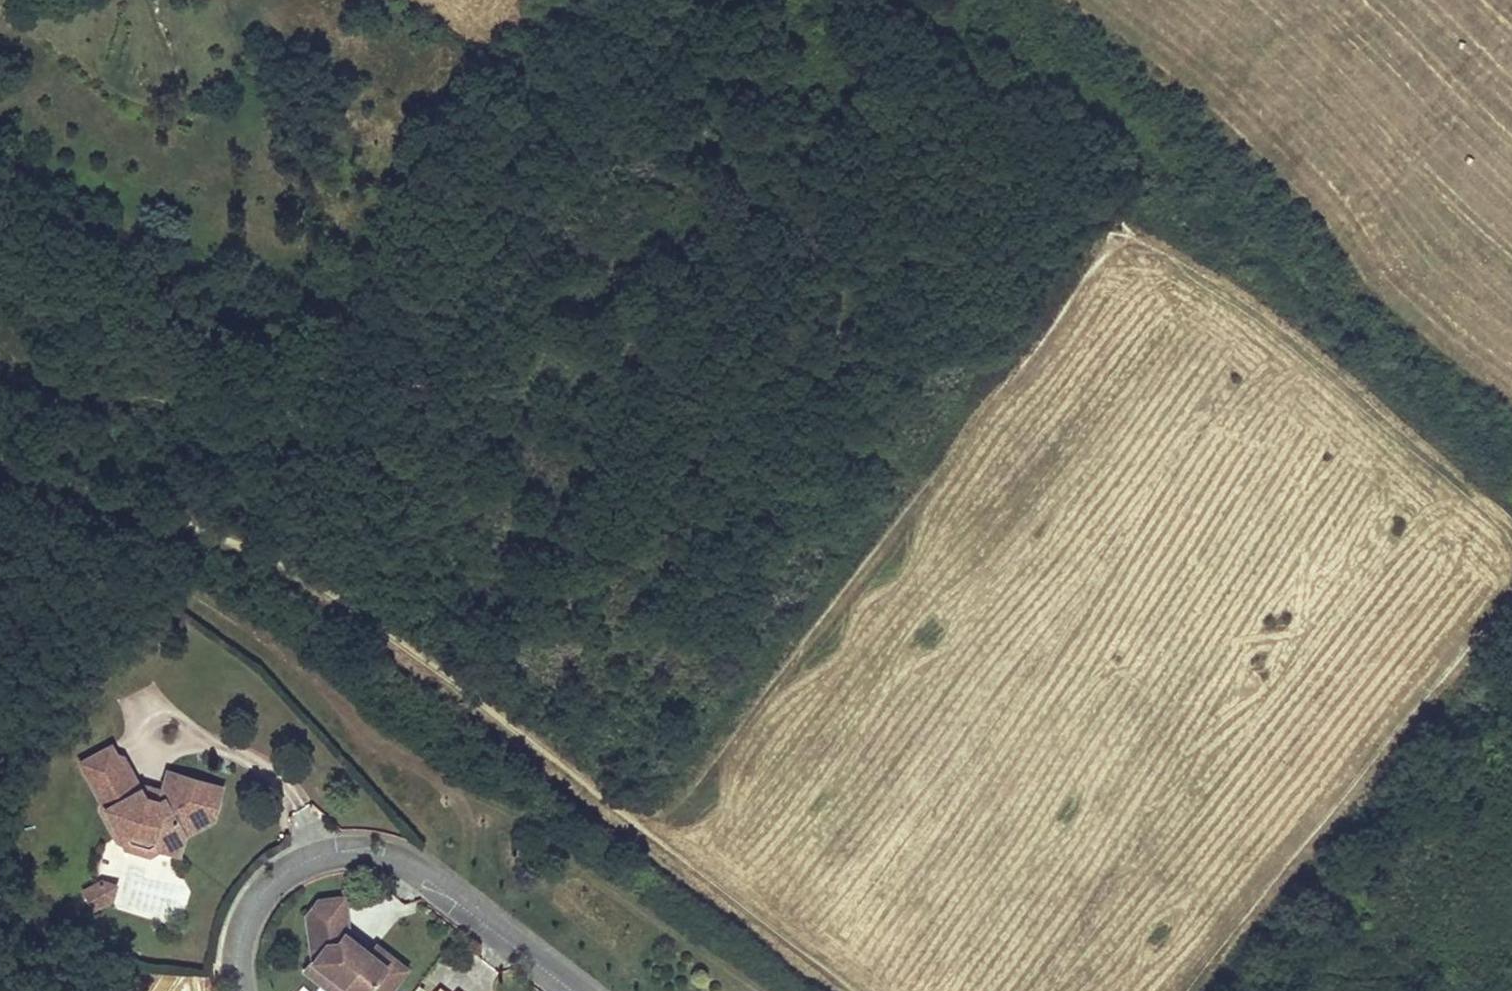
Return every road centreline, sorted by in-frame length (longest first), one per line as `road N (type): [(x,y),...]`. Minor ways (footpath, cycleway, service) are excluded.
road 1 (track): [(854,990),(326,585),(293,534),(315,474),(315,439),(0,225)]
road 2 (residential): [(582,990),(443,883),(375,846),(321,846),(267,872),(233,925),(234,990)]

